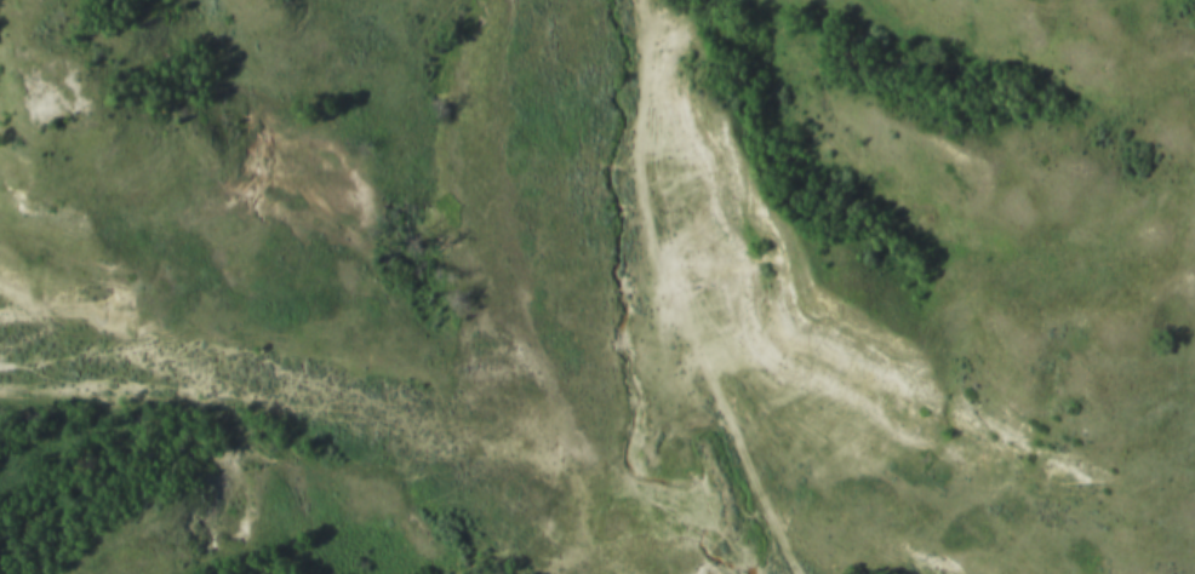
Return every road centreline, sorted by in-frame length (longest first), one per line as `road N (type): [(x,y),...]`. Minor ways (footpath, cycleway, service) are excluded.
road 1 (track): [(803,573),(659,257),(642,153),(650,45),(643,0)]

